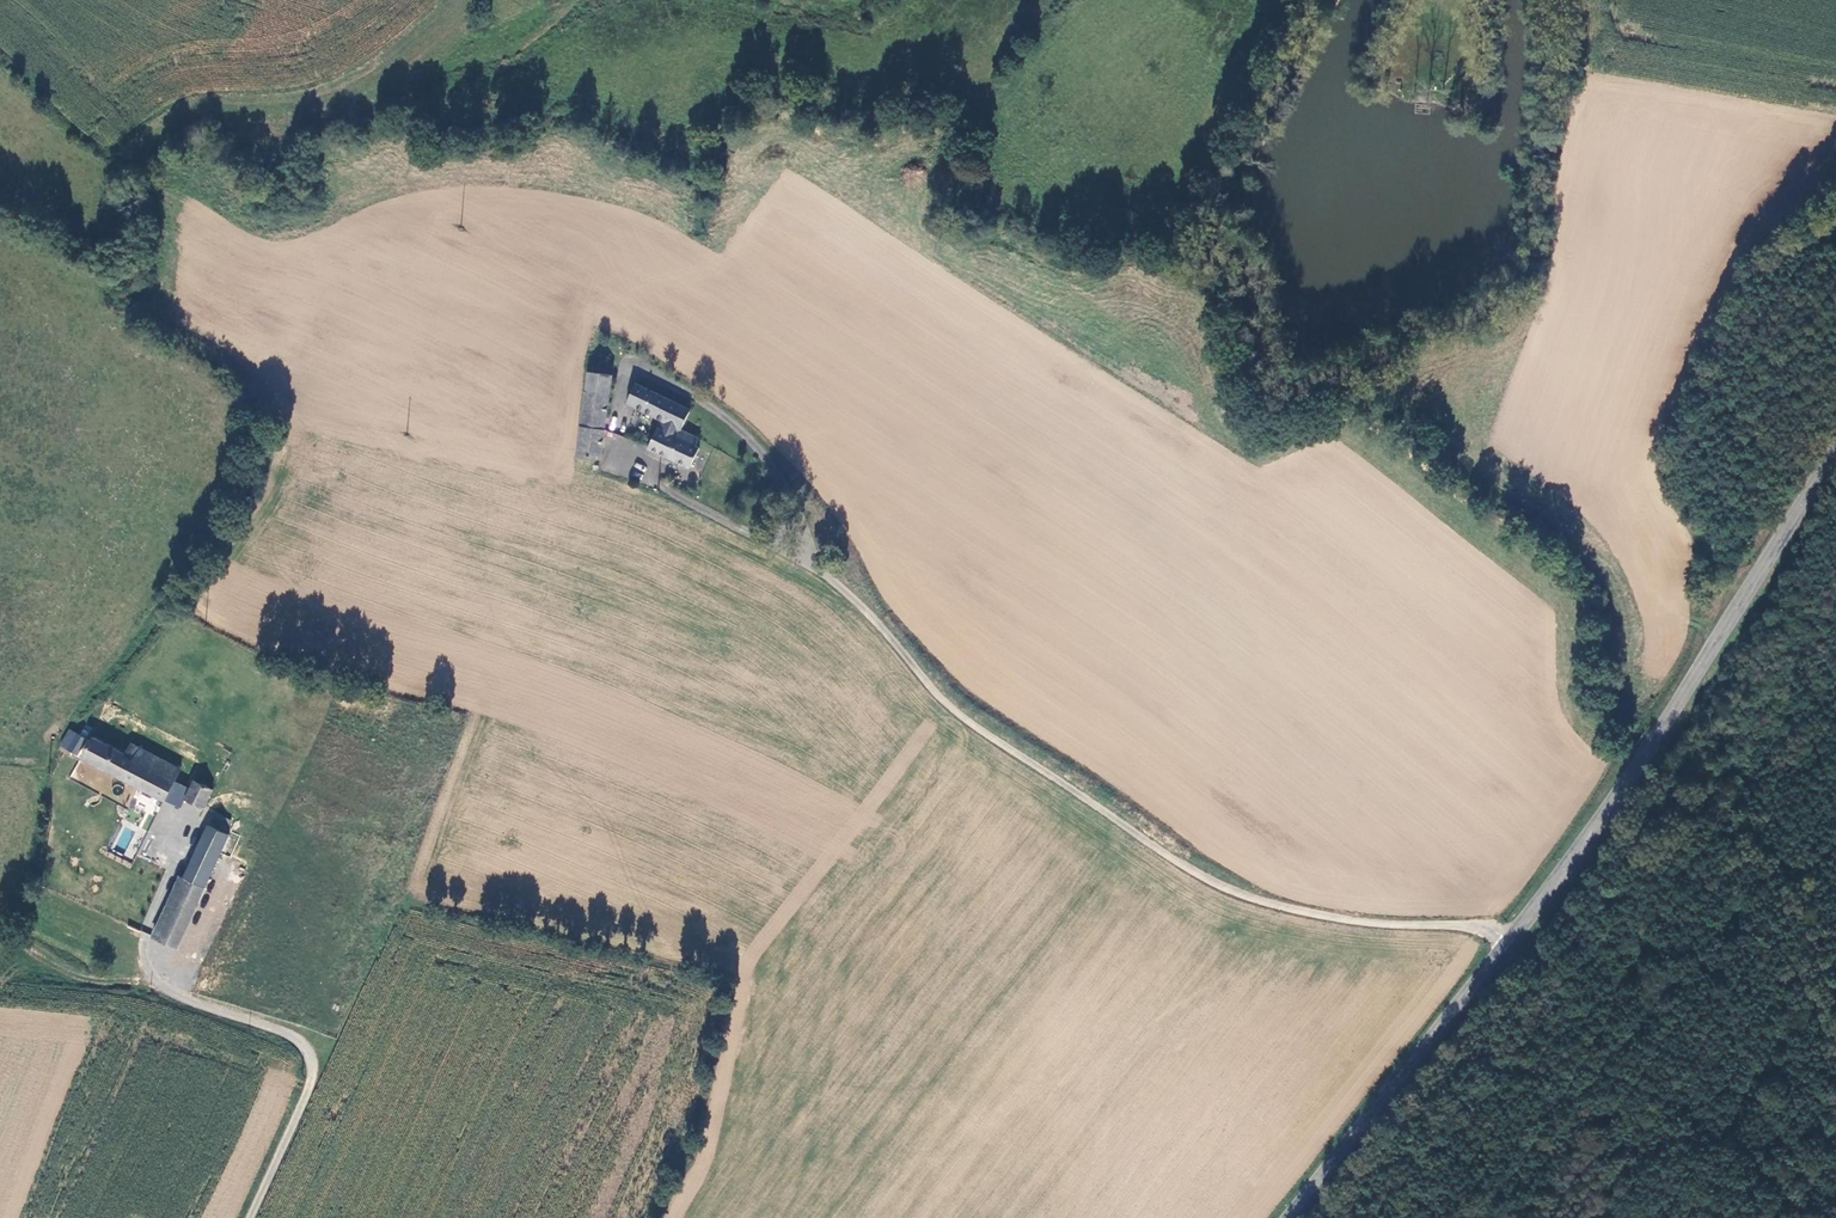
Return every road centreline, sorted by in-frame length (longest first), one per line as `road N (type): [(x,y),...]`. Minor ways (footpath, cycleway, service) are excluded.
road 1 (secondary): [(1291,1217),(1514,938),(1653,742),(1835,448)]
road 2 (unclassified): [(249,1217),(309,1084),(309,1060),(300,1041),(165,990),(151,975),(145,932),(171,862),(172,833),(152,810)]

